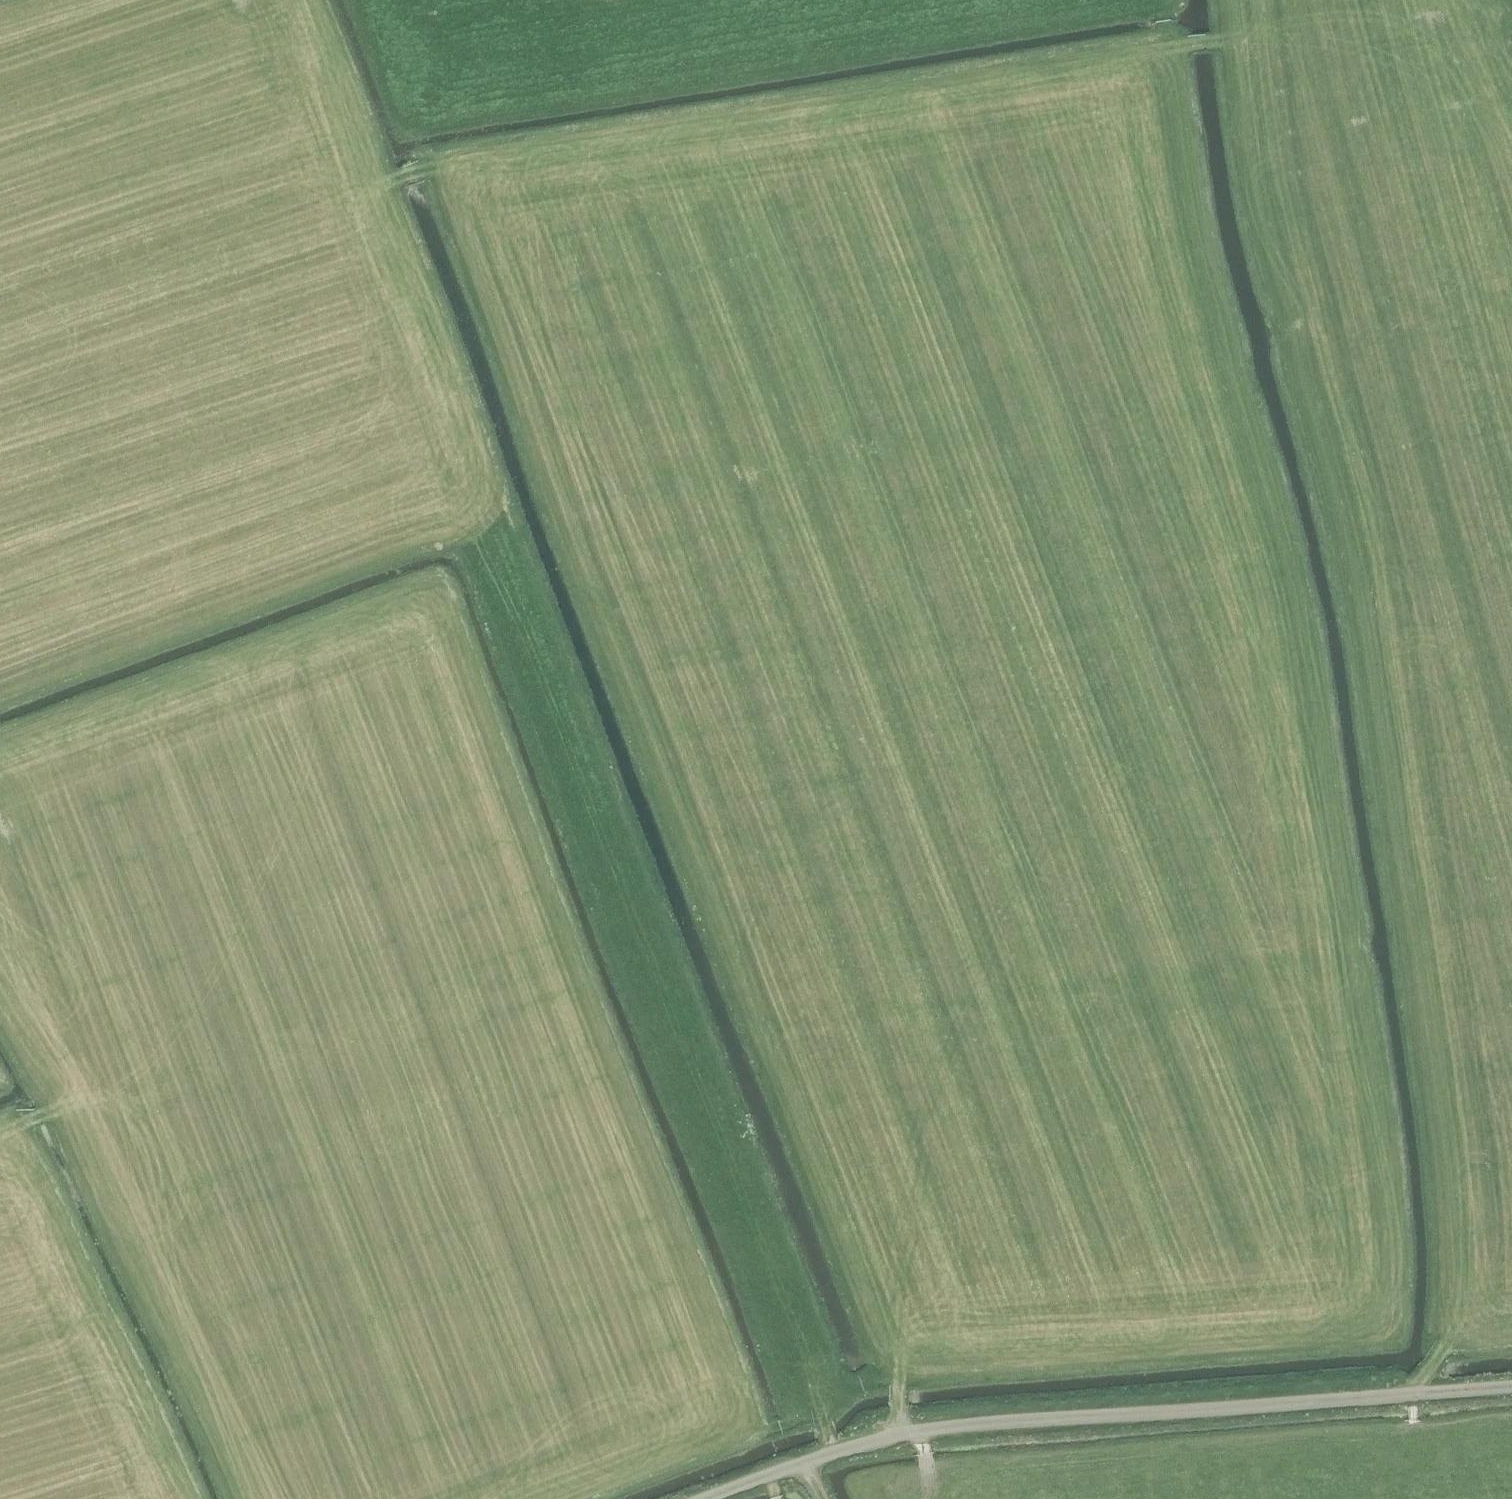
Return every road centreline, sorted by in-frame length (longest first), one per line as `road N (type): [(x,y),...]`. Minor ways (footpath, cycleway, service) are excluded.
road 1 (track): [(706,1498),(821,1456),(940,1427),(1511,1386)]

